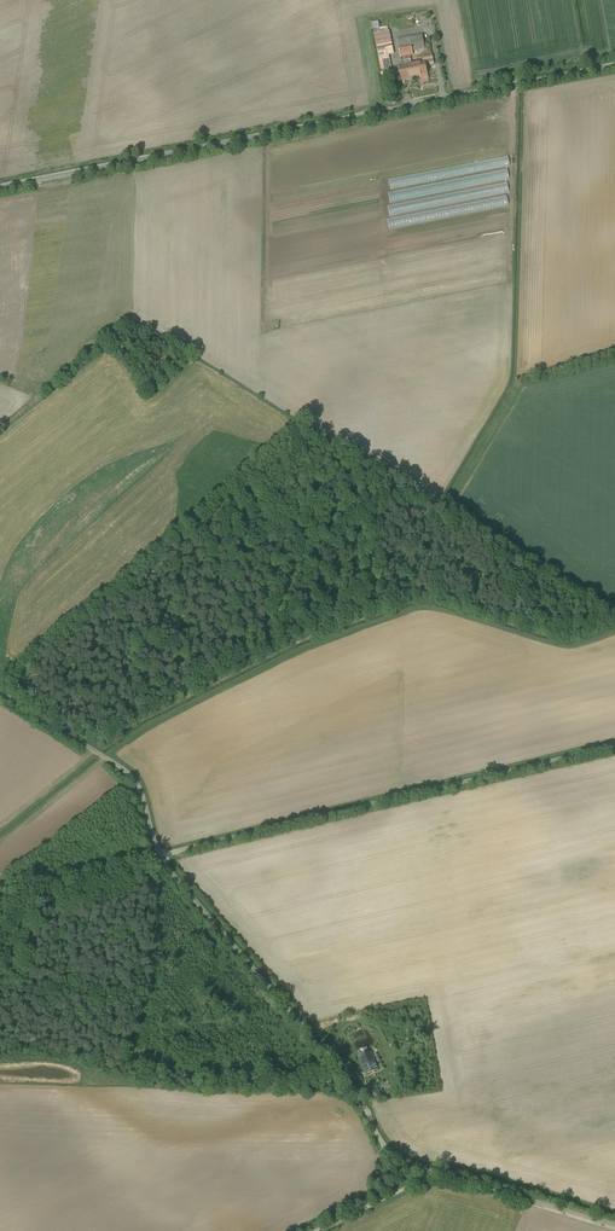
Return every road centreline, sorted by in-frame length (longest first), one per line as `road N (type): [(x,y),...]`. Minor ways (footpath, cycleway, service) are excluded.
road 1 (unclassified): [(0,184),(614,65)]
road 2 (unclassified): [(614,1224),(393,1152),(352,1085),(160,852)]
road 3 (unclassified): [(614,742),(160,852)]
road 4 (unclassified): [(160,852),(136,778),(0,688)]
road 5 (track): [(418,1165),(389,1194),(313,1230)]

